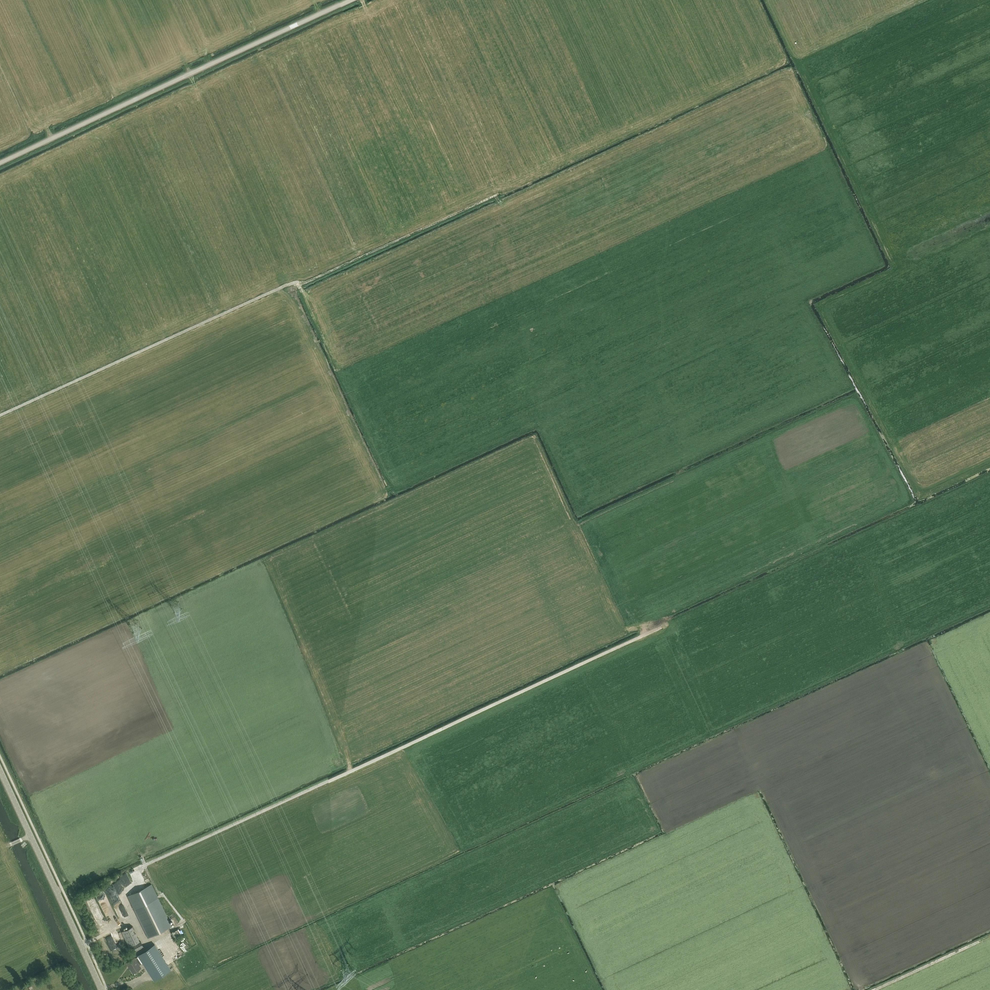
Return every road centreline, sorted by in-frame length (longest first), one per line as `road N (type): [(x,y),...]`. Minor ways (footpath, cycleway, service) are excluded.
road 1 (unclassified): [(0,163),(352,0)]
road 2 (tertiary): [(101,989),(0,771)]

